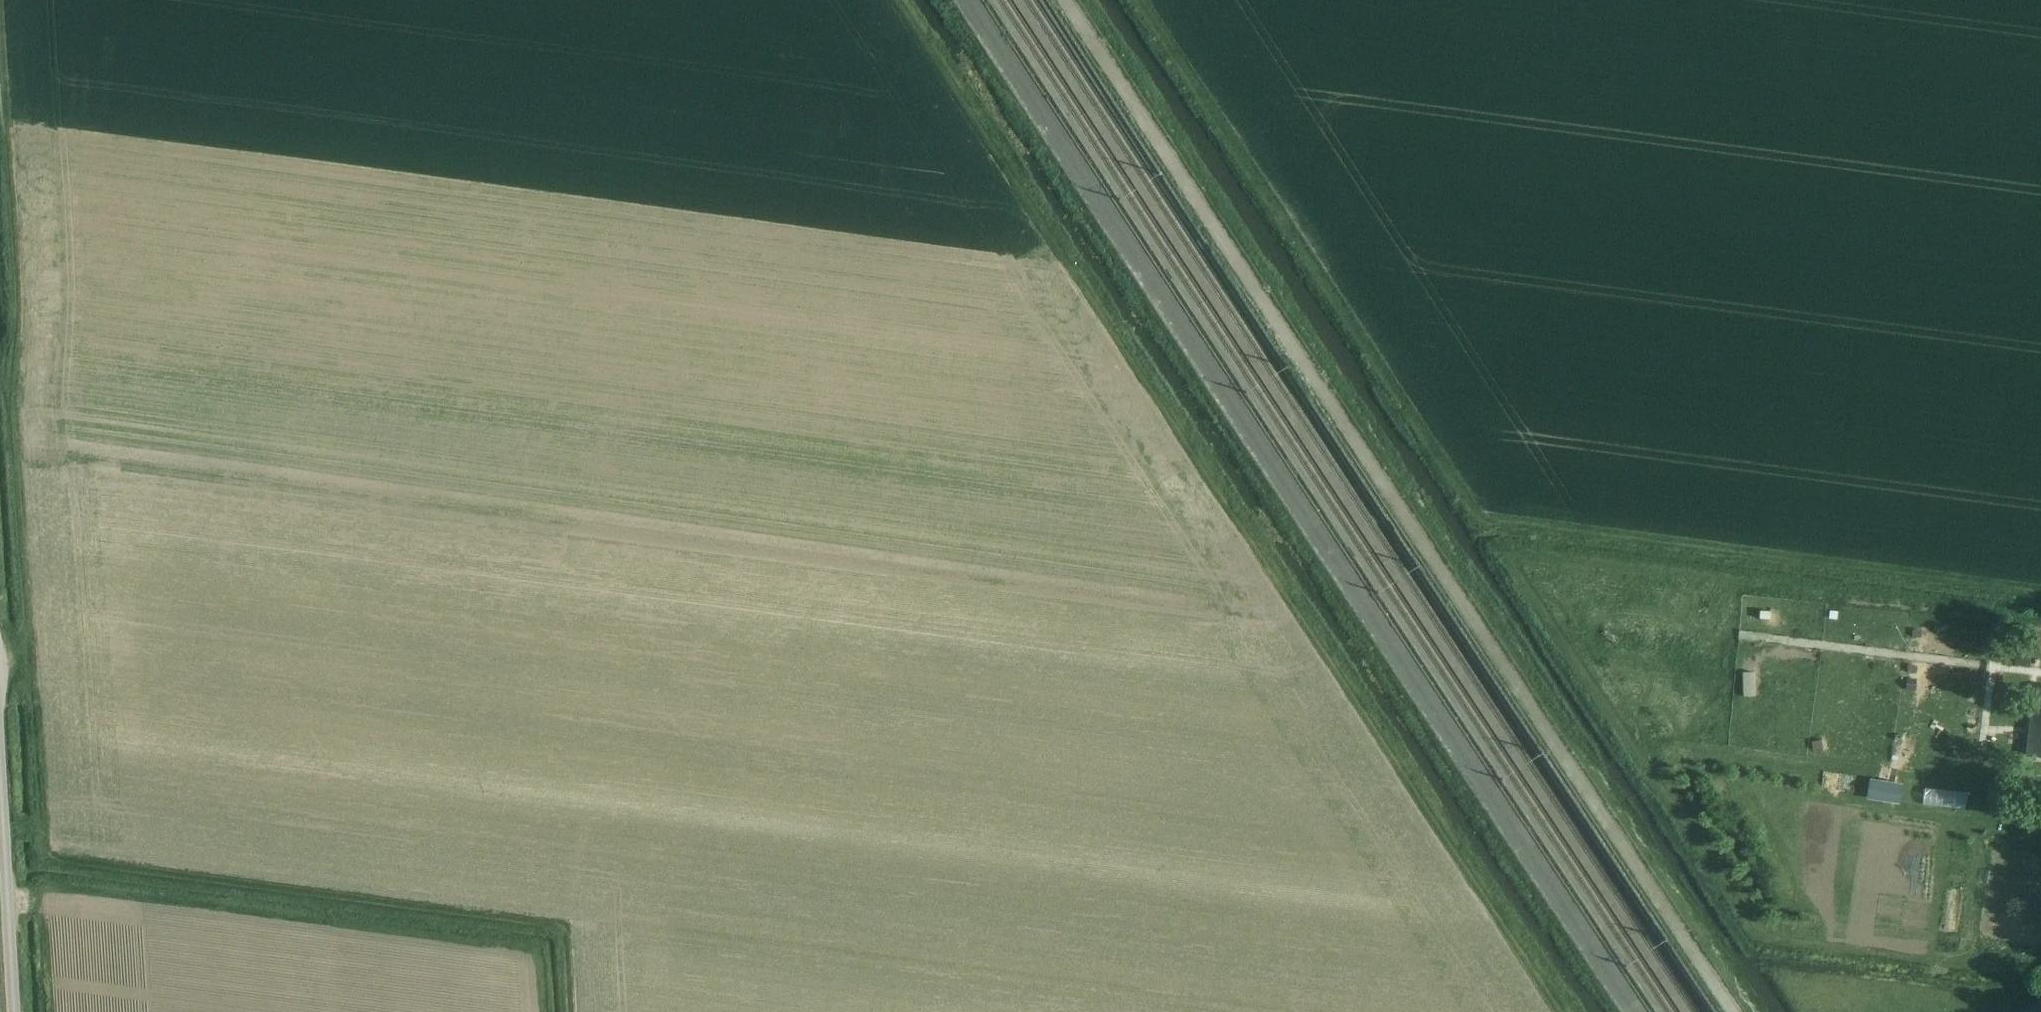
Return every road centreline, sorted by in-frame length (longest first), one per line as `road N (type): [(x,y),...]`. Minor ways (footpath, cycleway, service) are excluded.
road 1 (track): [(1068,0),(1734,1011)]
road 2 (unclassified): [(15,1011),(0,799)]

